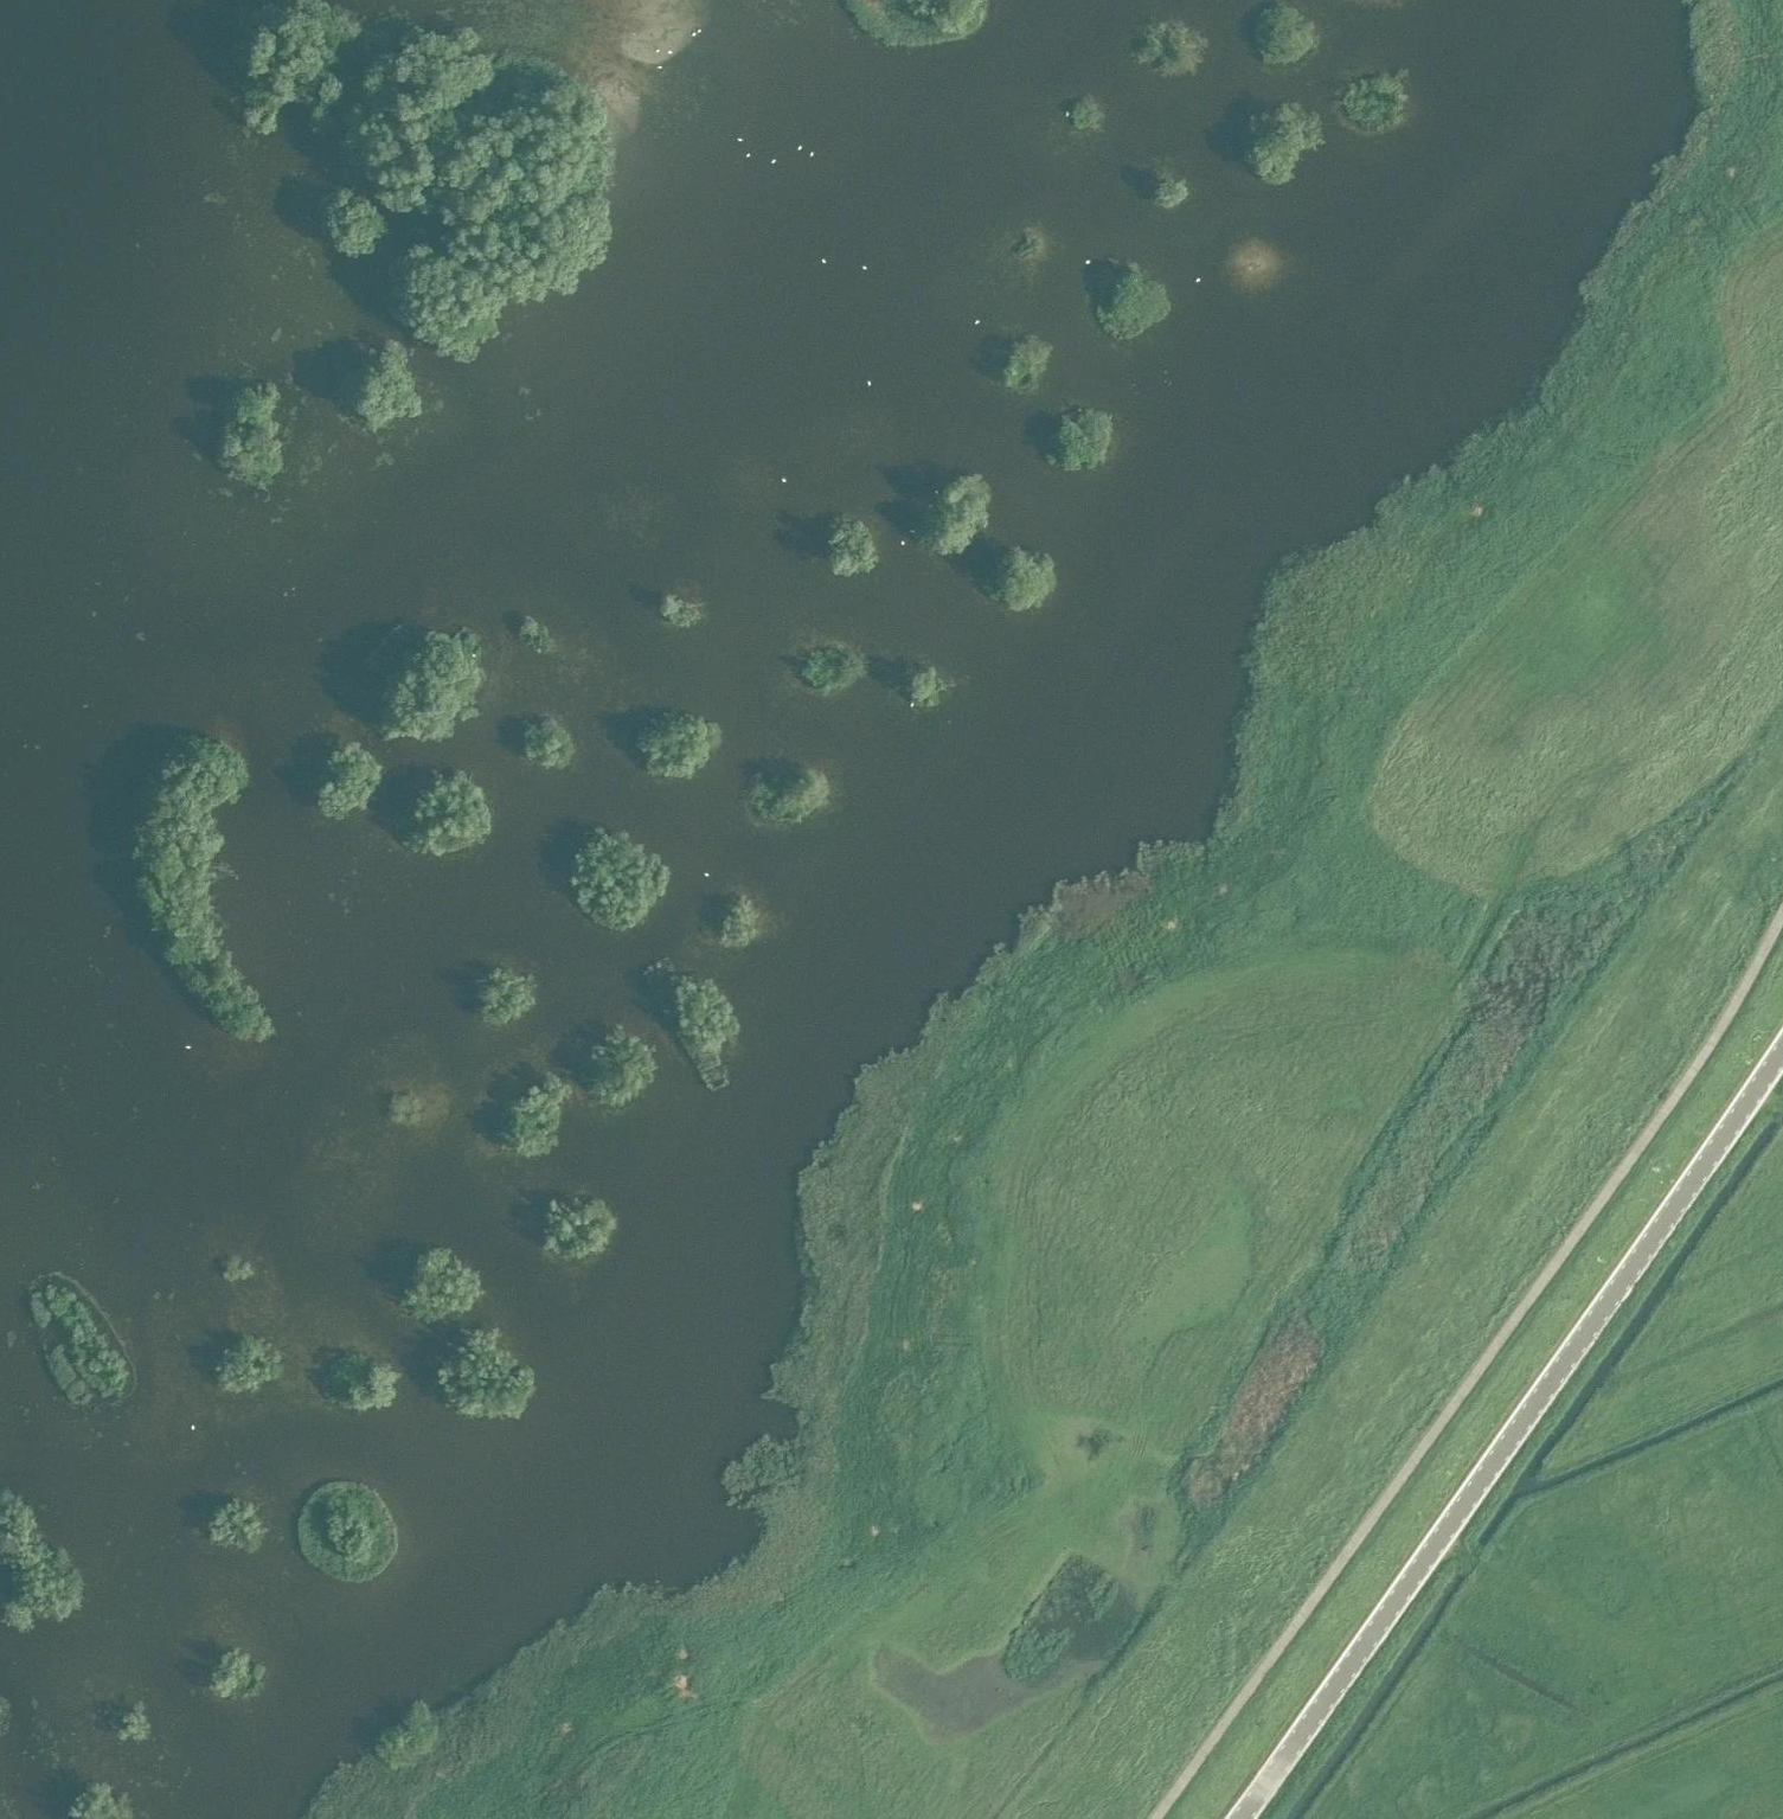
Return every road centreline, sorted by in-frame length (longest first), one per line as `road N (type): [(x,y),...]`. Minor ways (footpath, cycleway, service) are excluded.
road 1 (unclassified): [(1239,1818),(1782,1049)]

